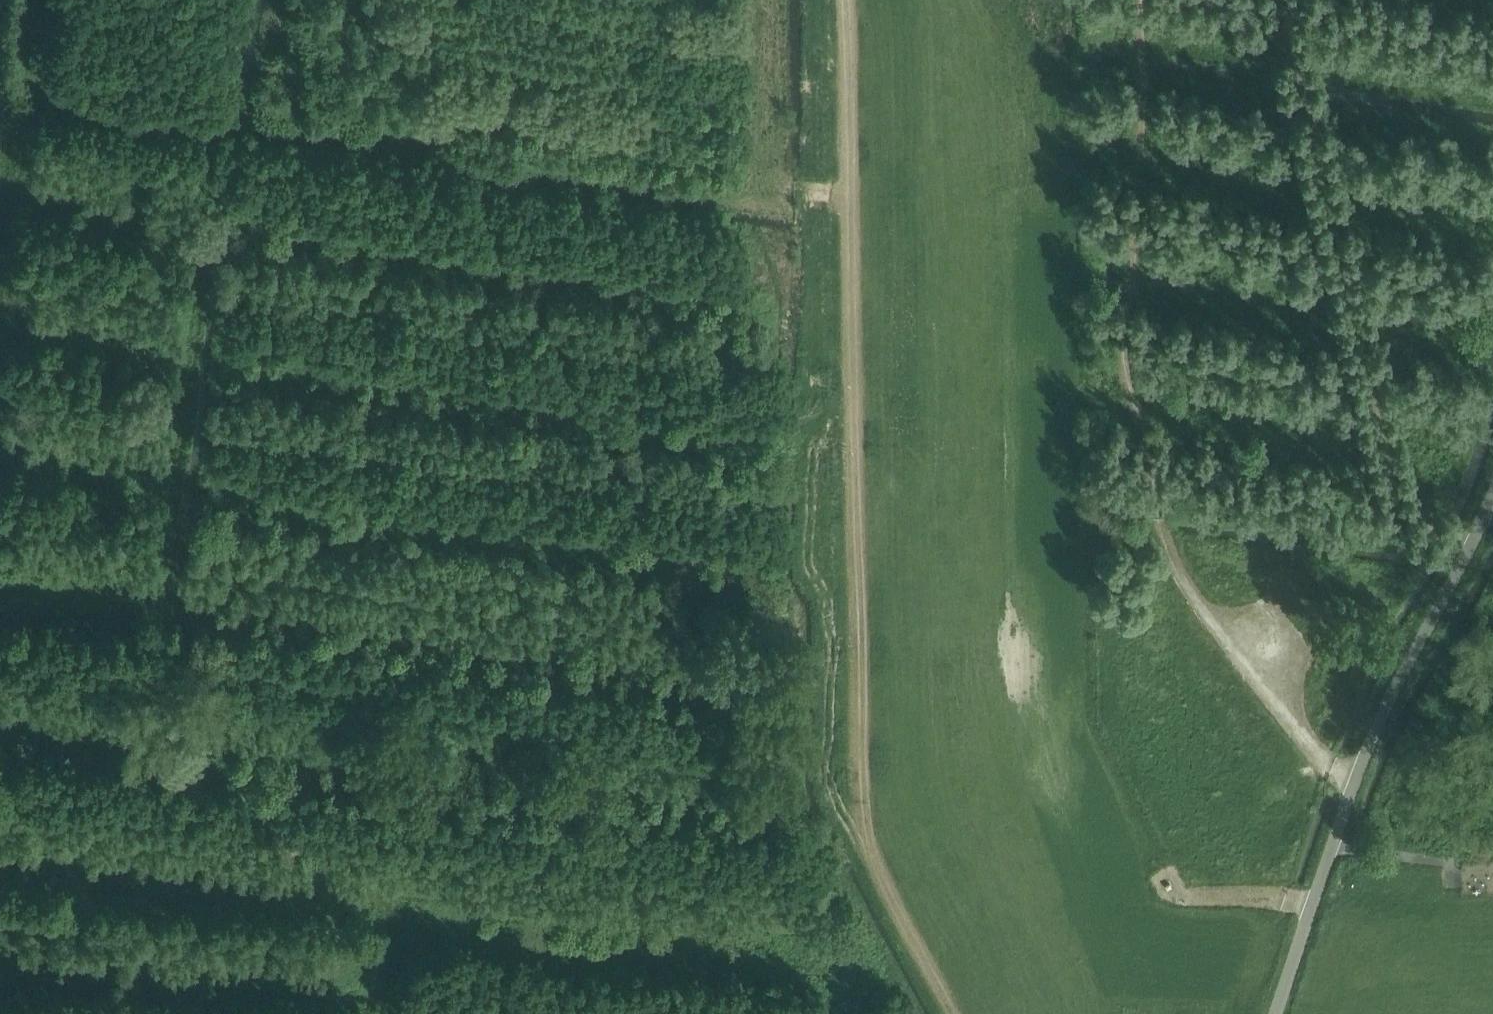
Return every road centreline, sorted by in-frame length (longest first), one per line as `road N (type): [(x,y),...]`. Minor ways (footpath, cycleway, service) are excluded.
road 1 (unclassified): [(1277,1013),(1365,759),(1492,501)]
road 2 (track): [(0,305),(18,150)]

